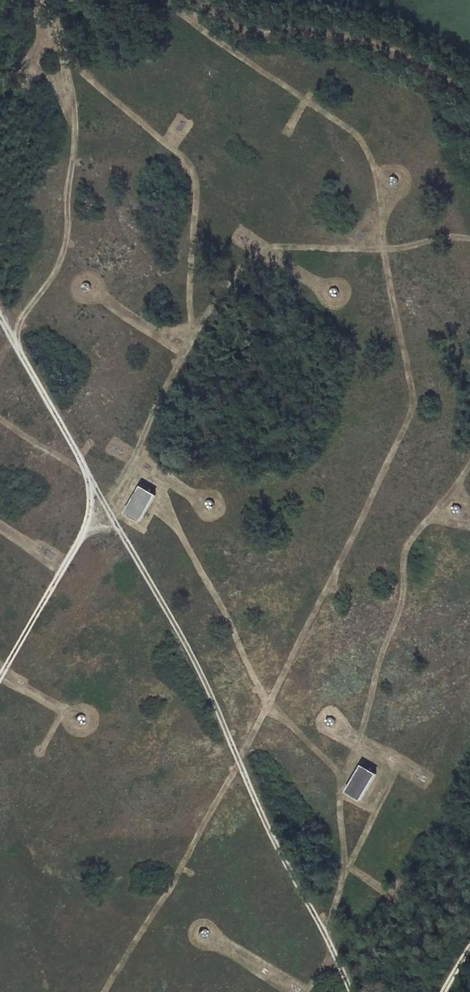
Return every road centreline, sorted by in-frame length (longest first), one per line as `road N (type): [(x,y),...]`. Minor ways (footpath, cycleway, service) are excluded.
road 1 (track): [(101,498),(201,670),(343,991)]
road 2 (track): [(469,99),(451,80),(364,39),(294,30),(247,35),(199,0)]
road 3 (track): [(101,498),(0,316)]
road 4 (track): [(0,675),(101,498)]

